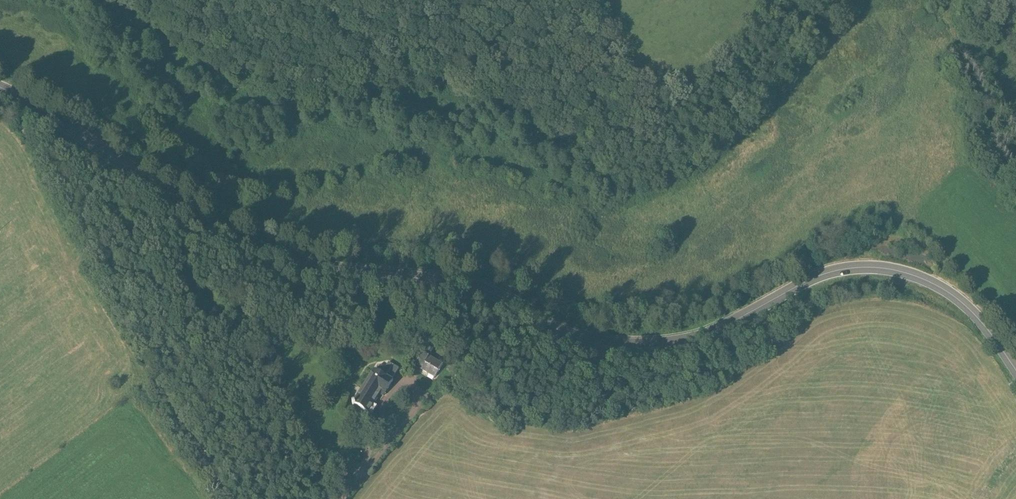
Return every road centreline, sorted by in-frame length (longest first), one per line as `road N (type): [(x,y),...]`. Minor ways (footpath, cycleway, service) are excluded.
road 1 (secondary): [(0,94),(256,249),(331,274),(471,283),(638,351),(689,342),(805,280),(893,269),(962,300),(1015,374)]
road 2 (track): [(229,498),(36,149),(0,114)]

